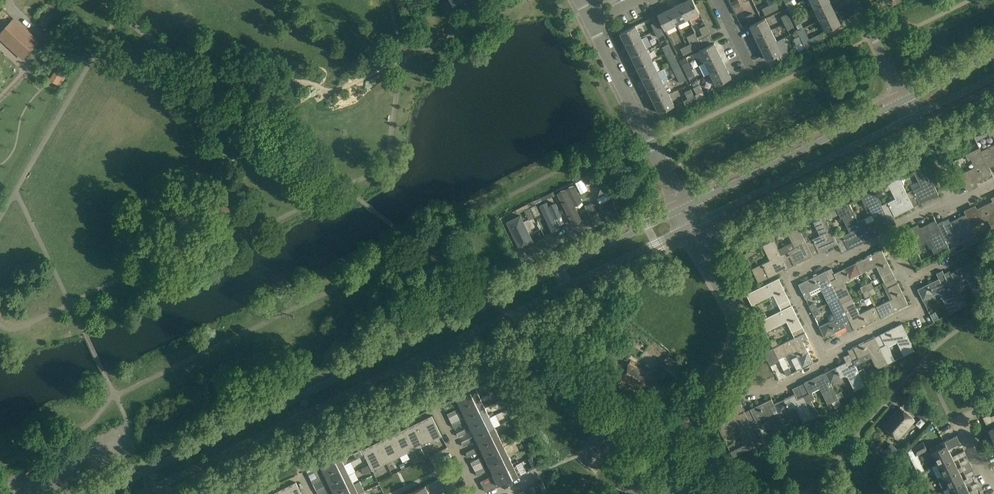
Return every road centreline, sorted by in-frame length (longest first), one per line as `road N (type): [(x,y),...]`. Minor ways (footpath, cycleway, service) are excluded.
road 1 (tertiary): [(685,207),(99,493)]
road 2 (tertiary): [(145,493),(694,224)]
road 3 (tertiary): [(694,224),(915,118)]
road 4 (tertiary): [(904,98),(685,207)]
road 5 (unclassified): [(685,207),(591,21)]
road 6 (residential): [(823,357),(788,278),(889,238)]
road 7 (unclassified): [(718,368),(735,339),(735,312),(694,224)]
road 8 (residential): [(823,357),(922,306),(909,279)]
road 9 (residential): [(718,368),(761,390),(826,364),(823,357)]

